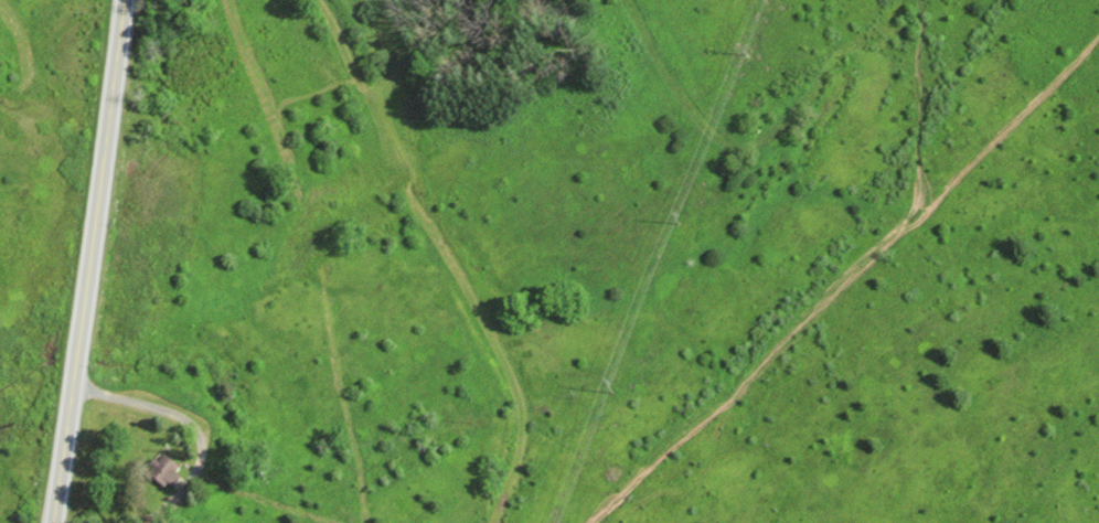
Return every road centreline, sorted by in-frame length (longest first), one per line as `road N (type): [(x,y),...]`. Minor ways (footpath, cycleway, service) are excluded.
road 1 (secondary): [(51,522),(122,0)]

